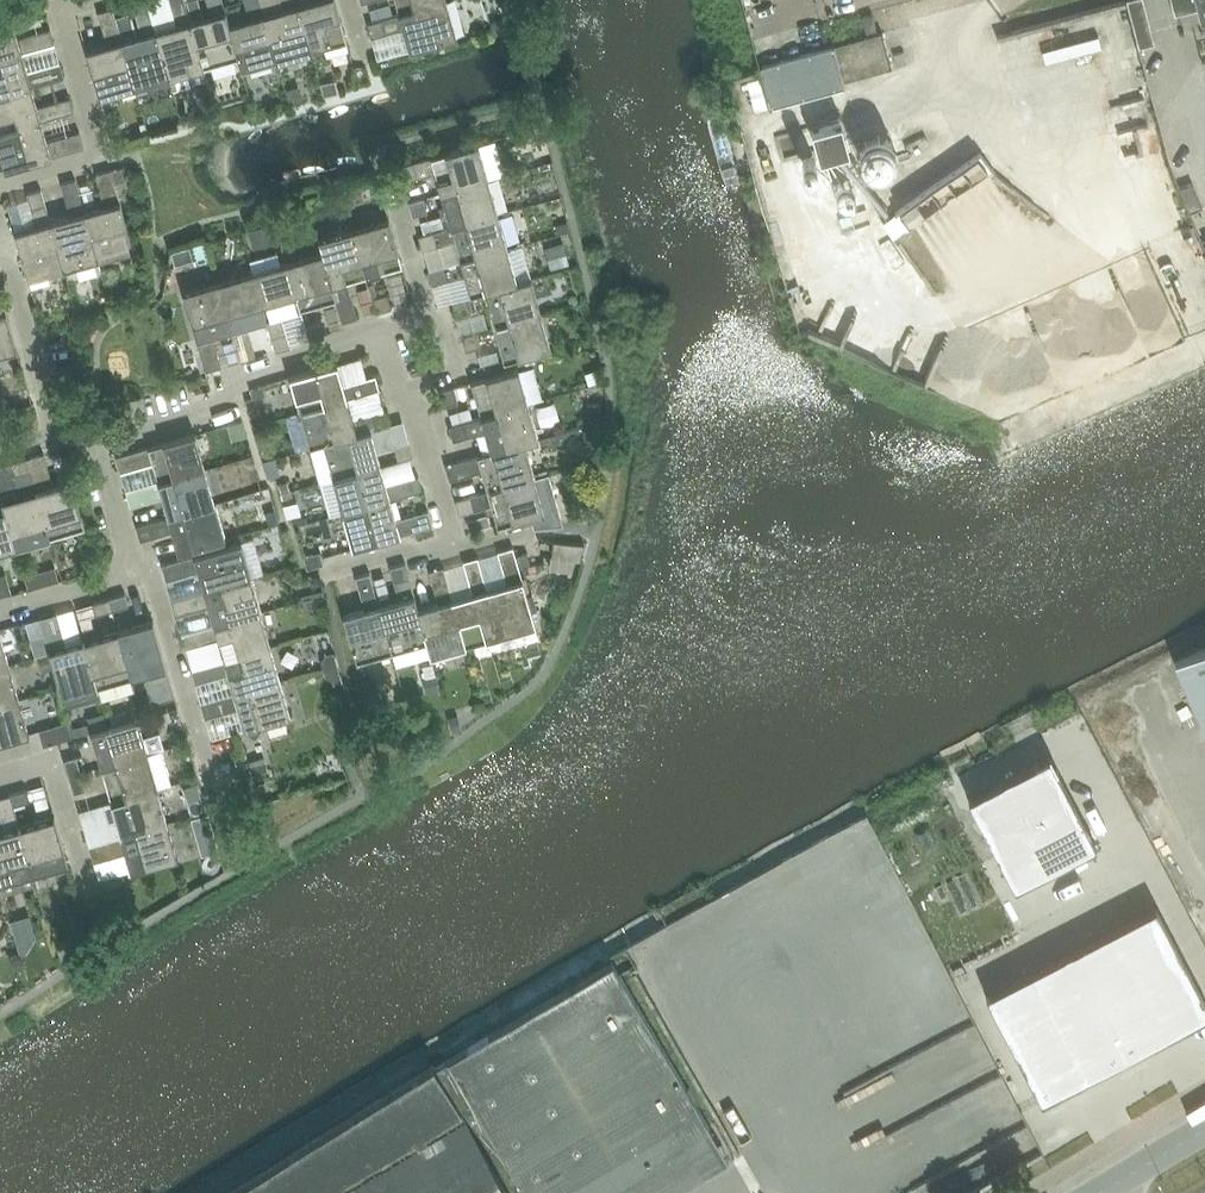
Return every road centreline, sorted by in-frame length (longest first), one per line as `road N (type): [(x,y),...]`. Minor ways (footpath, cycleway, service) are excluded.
road 1 (residential): [(384,334),(236,377),(221,410),(94,446)]
road 2 (residential): [(0,185),(102,156),(60,10),(95,0)]
road 3 (residential): [(212,785),(150,571),(133,576)]
road 4 (residential): [(59,437),(2,248)]
road 5 (residential): [(90,895),(52,764),(0,779)]
road 6 (residential): [(456,545),(401,391)]
road 7 (residential): [(391,184),(431,321)]
road 8 (residential): [(322,574),(401,550),(418,556),(456,545)]
road 9 (residential): [(0,611),(133,576)]
road 10 (residential): [(133,576),(94,446)]
road 11 (unclassified): [(1096,1192),(1204,1127)]
road 12 (residential): [(401,391),(448,379),(458,366),(447,330),(431,321)]

